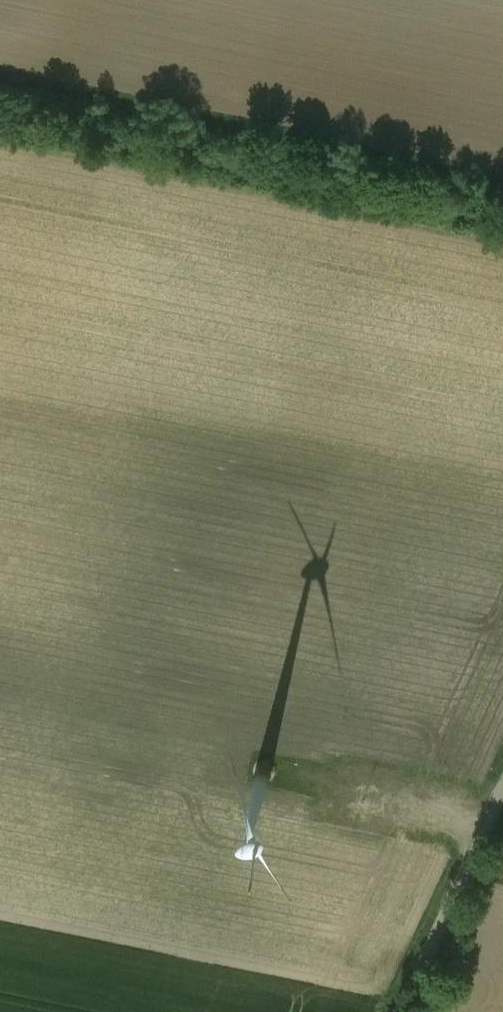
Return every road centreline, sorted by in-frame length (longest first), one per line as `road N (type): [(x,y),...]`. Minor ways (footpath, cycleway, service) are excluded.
road 1 (unclassified): [(402,1011),(502,793)]

